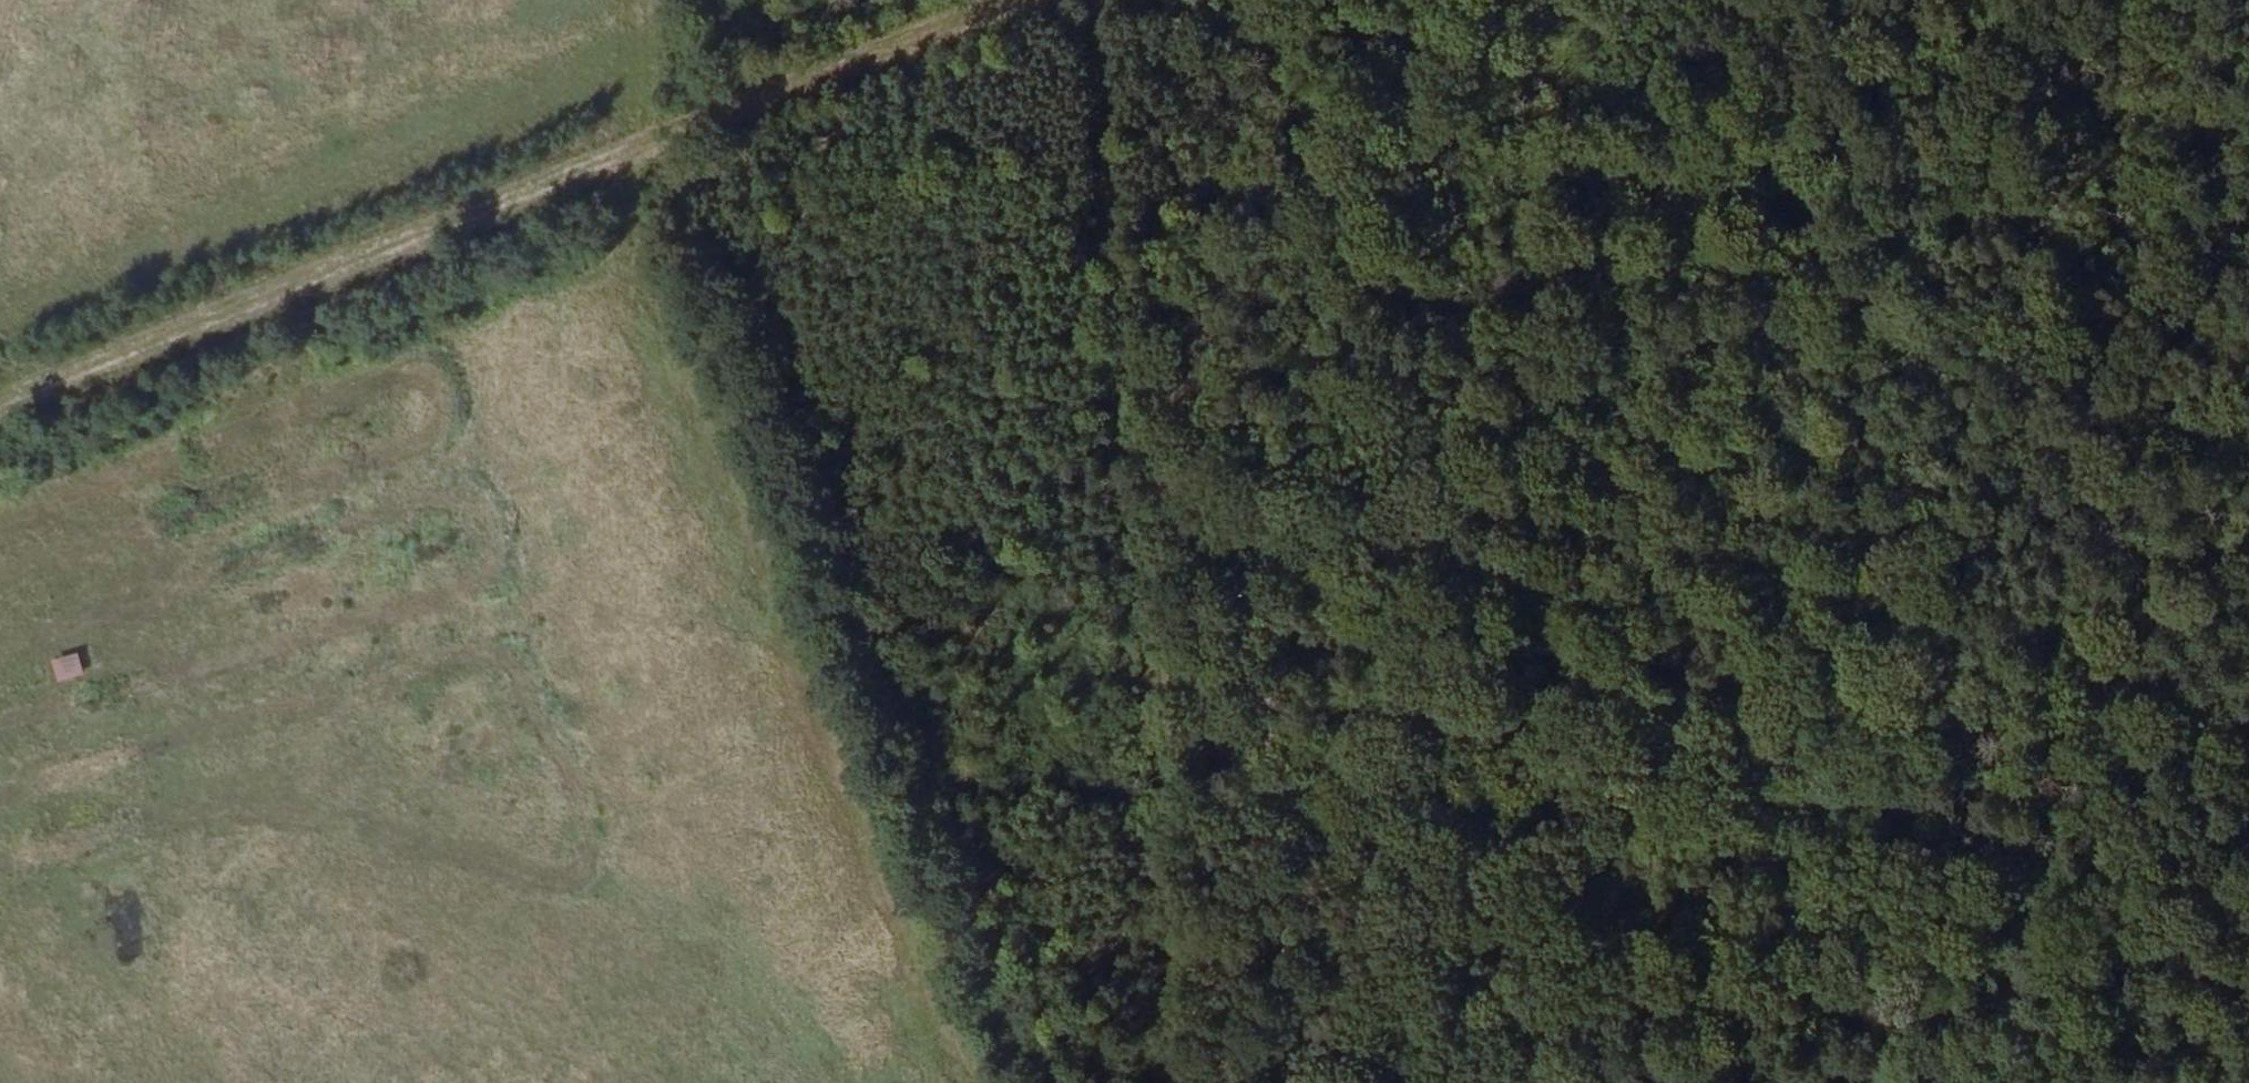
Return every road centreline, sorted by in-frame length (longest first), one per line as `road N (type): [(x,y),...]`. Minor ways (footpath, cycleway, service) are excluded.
road 1 (track): [(1136,0),(1218,1082)]
road 2 (track): [(0,407),(958,0)]

